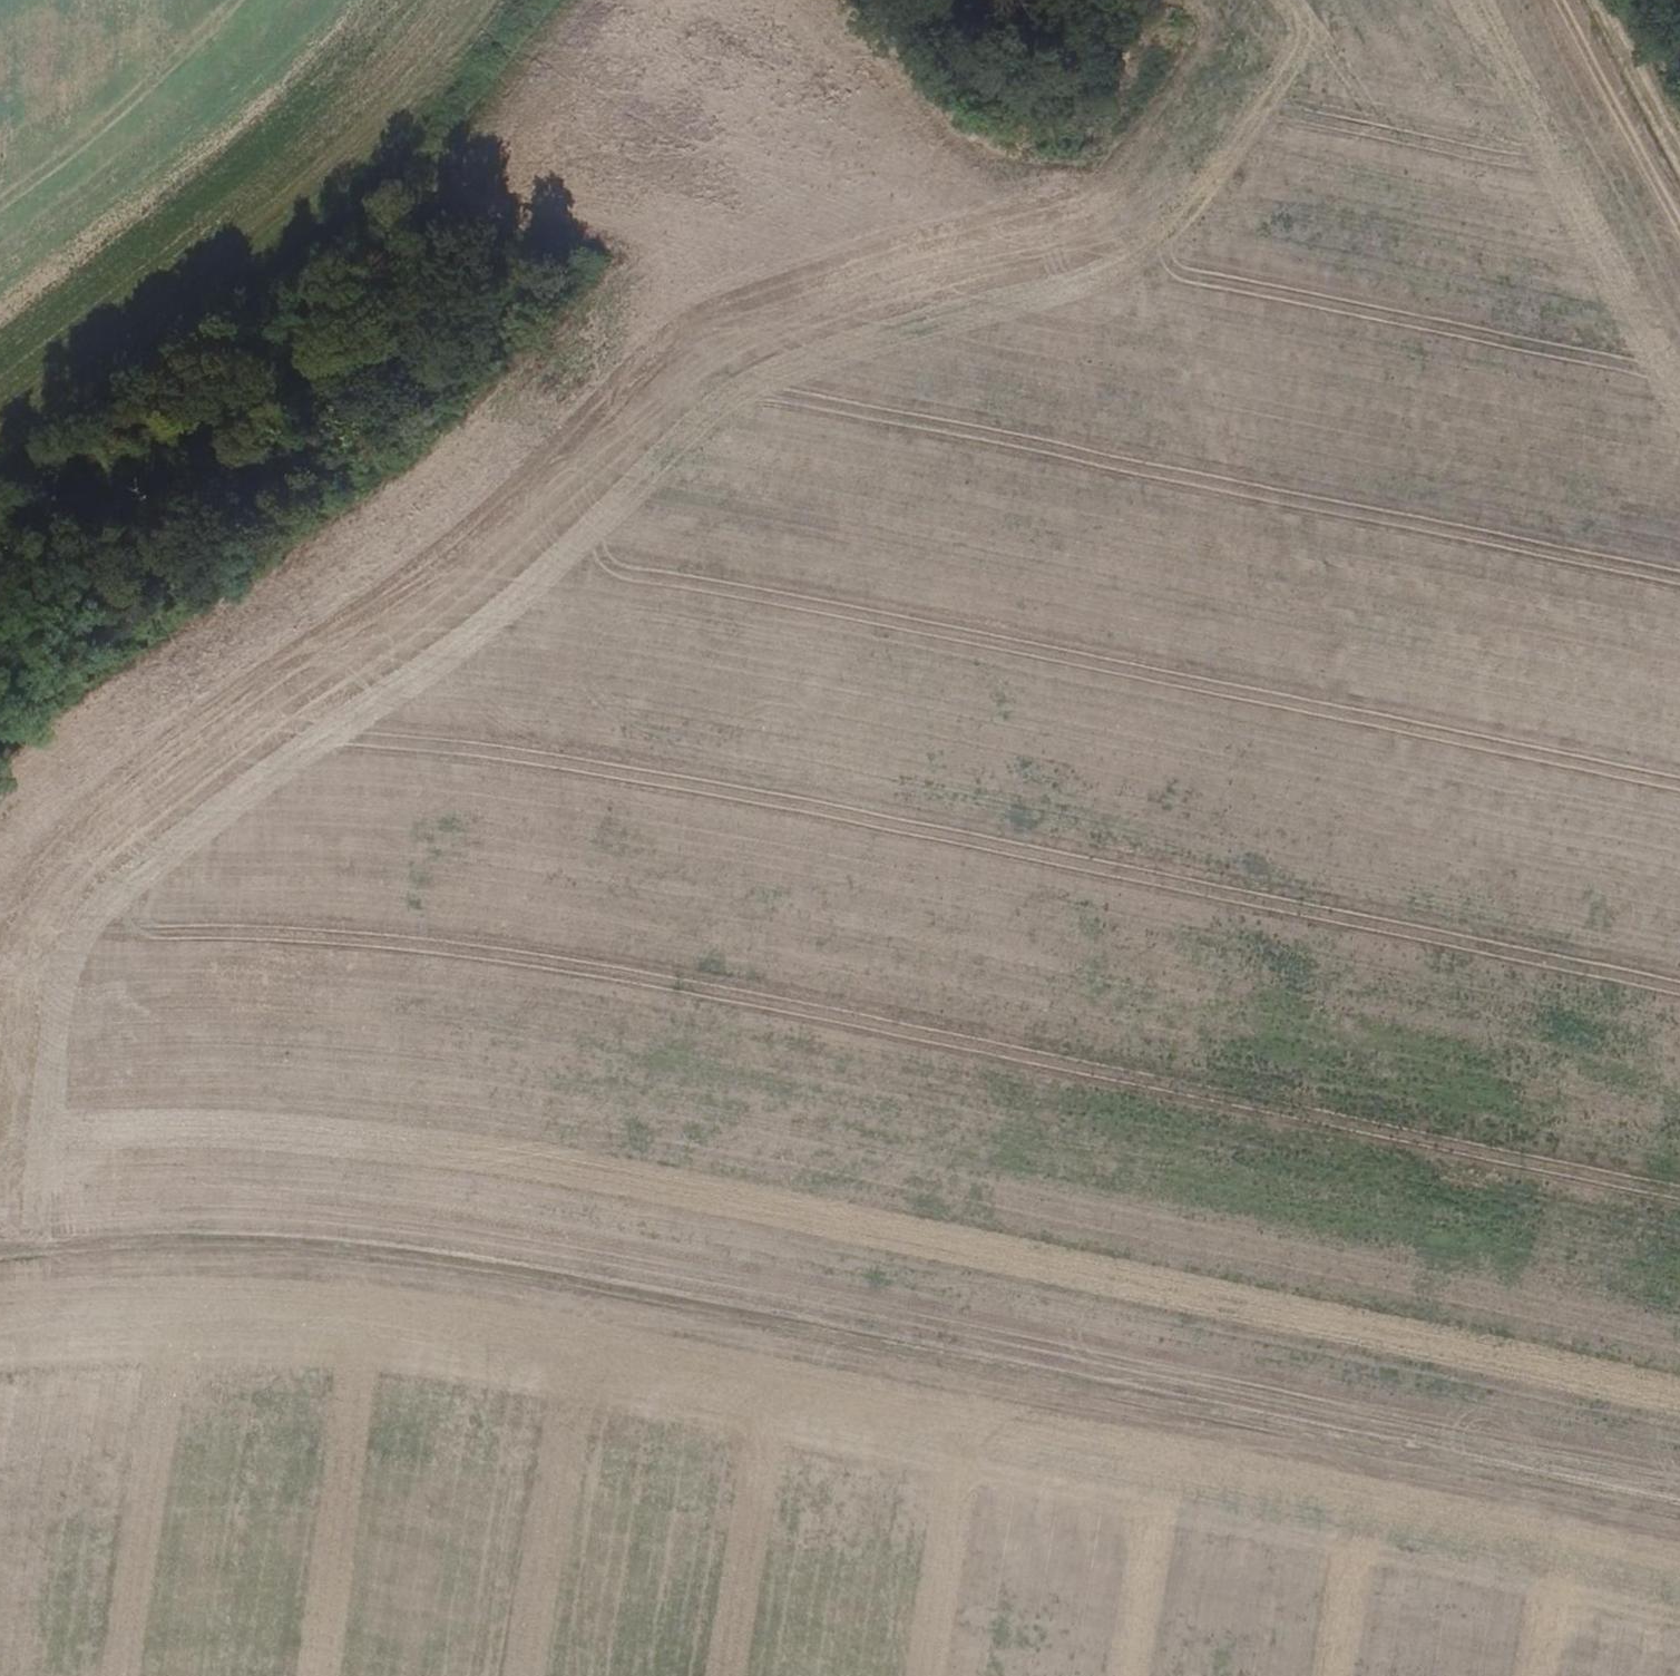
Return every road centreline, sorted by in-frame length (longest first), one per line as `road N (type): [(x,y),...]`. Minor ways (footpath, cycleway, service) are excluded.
road 1 (track): [(1679,1503),(444,1257),(143,1231),(0,1246)]
road 2 (track): [(1679,208),(1579,0)]

